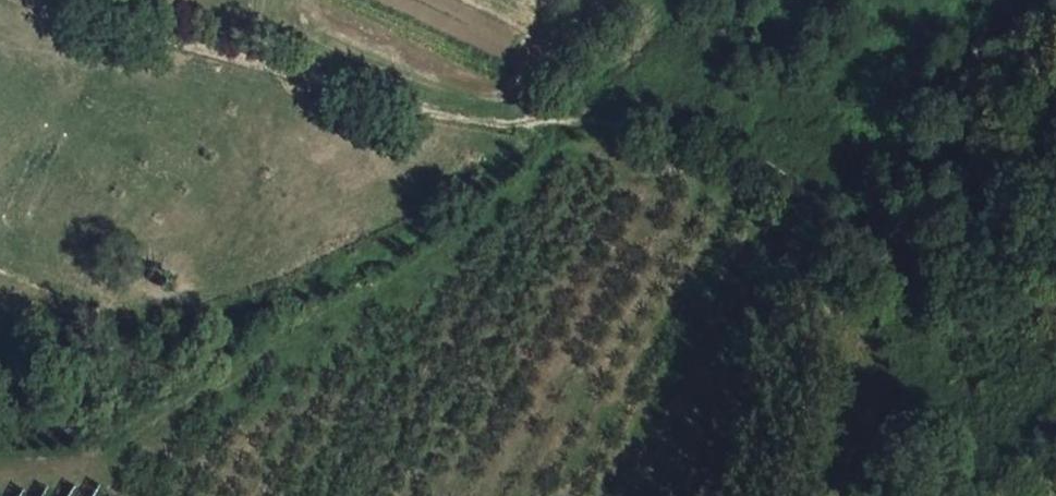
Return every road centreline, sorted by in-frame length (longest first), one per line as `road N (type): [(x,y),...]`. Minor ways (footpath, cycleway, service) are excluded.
road 1 (track): [(68,0),(148,31),(477,120),(702,136),(802,192)]

